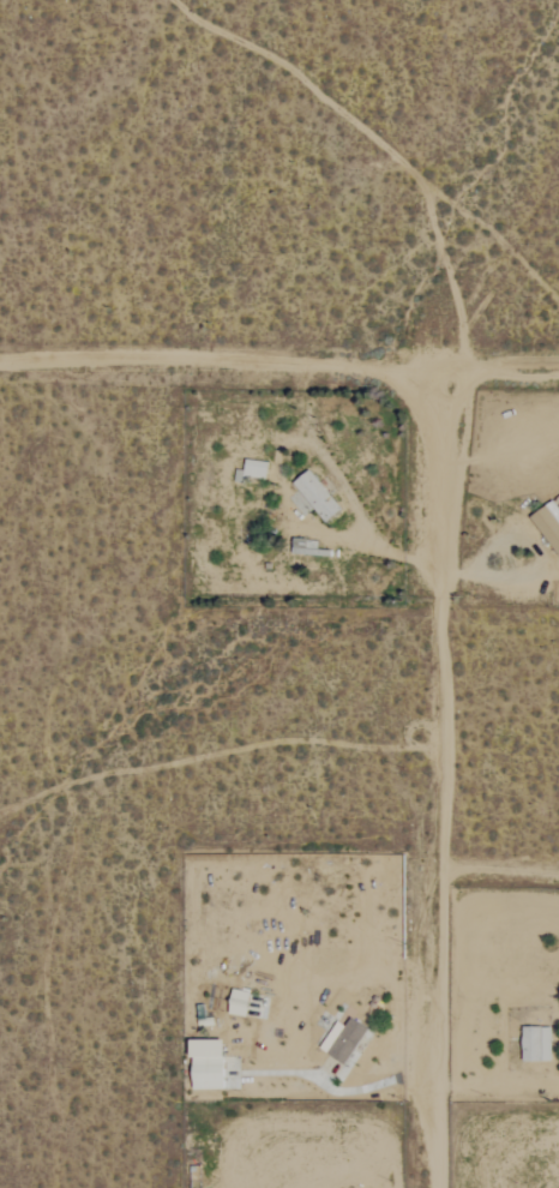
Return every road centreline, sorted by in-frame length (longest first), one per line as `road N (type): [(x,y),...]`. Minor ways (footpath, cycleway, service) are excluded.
road 1 (track): [(440,378),(431,1187)]
road 2 (track): [(0,362),(440,378),(558,374)]
road 3 (track): [(438,568),(345,544),(308,524),(285,490),(275,449),(309,440),(384,553)]

